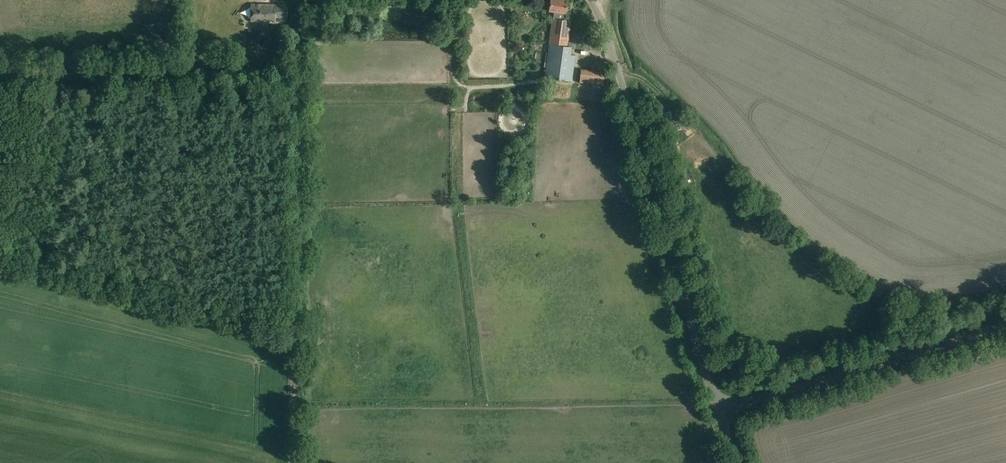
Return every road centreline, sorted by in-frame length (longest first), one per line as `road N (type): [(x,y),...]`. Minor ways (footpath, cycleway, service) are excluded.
road 1 (unclassified): [(718,411),(606,33),(589,0)]
road 2 (track): [(292,462),(295,31)]
road 3 (unclassified): [(718,411),(1005,325)]

